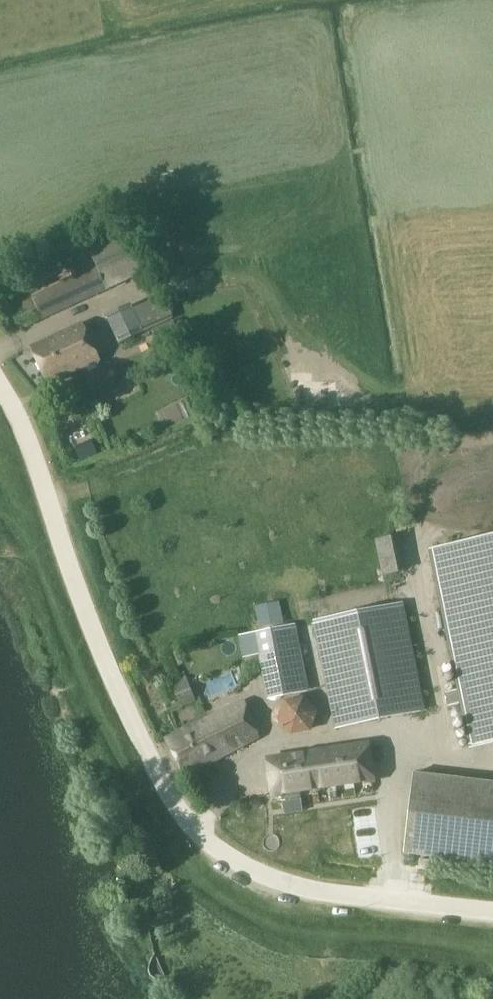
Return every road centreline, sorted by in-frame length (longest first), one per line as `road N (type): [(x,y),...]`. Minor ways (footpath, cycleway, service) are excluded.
road 1 (unclassified): [(492,911),(310,889),(244,865),(195,829),(126,705),(31,444),(0,383)]
road 2 (track): [(394,734),(436,726),(411,537),(415,462),(457,440),(492,433)]

